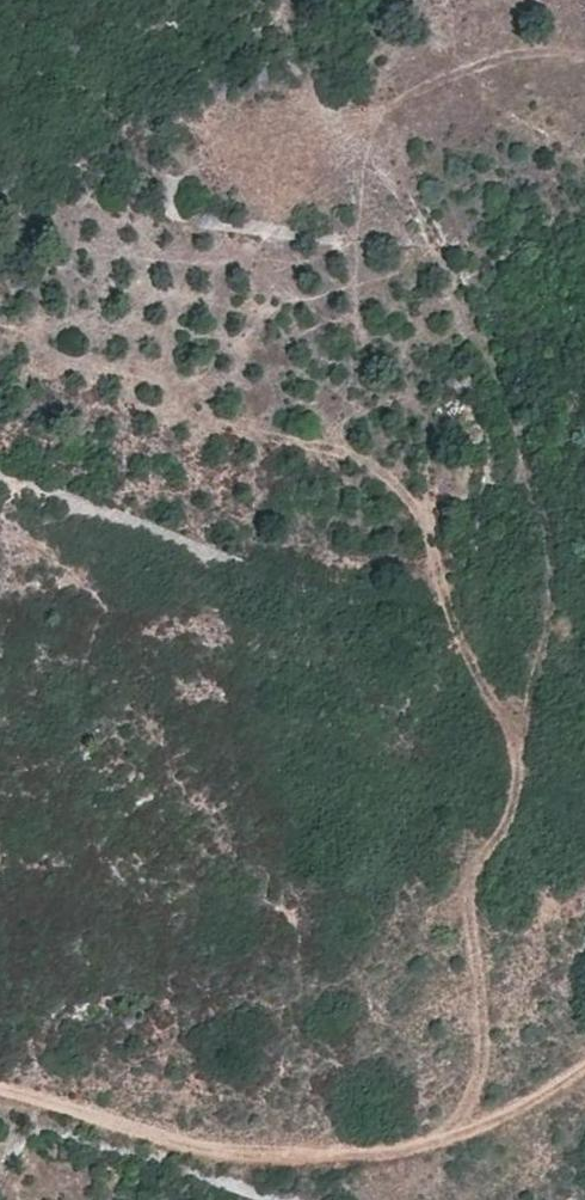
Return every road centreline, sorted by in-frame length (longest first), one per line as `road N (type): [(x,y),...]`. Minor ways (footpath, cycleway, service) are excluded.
road 1 (track): [(439,1136),(472,1079),(484,893),(520,778),(403,488),(372,463),(251,417),(70,384)]
road 2 (track): [(0,1092),(216,1144),(298,1153),(381,1150),(439,1136),(537,1093),(584,1061)]
road 3 (track): [(370,118),(439,77),(528,52),(584,56)]

